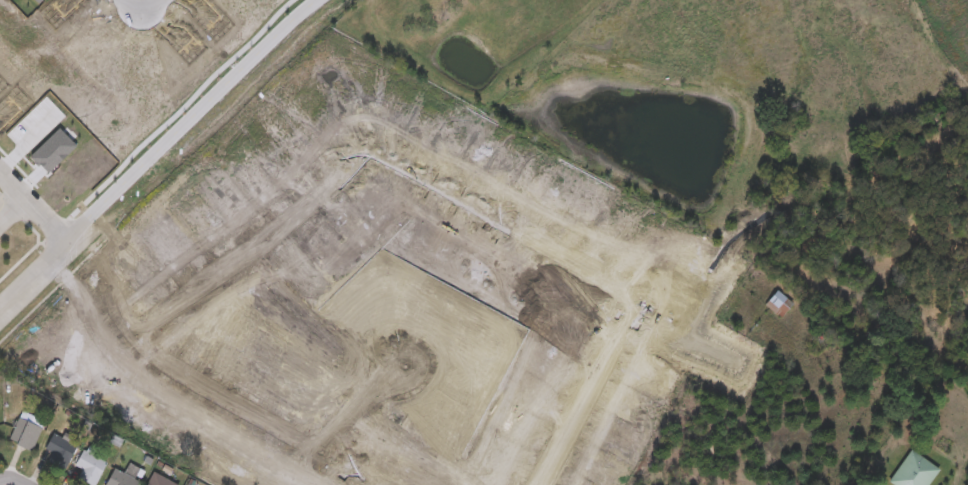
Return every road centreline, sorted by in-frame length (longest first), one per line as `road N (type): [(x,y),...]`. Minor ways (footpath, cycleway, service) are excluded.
road 1 (residential): [(69,242),(324,0)]

